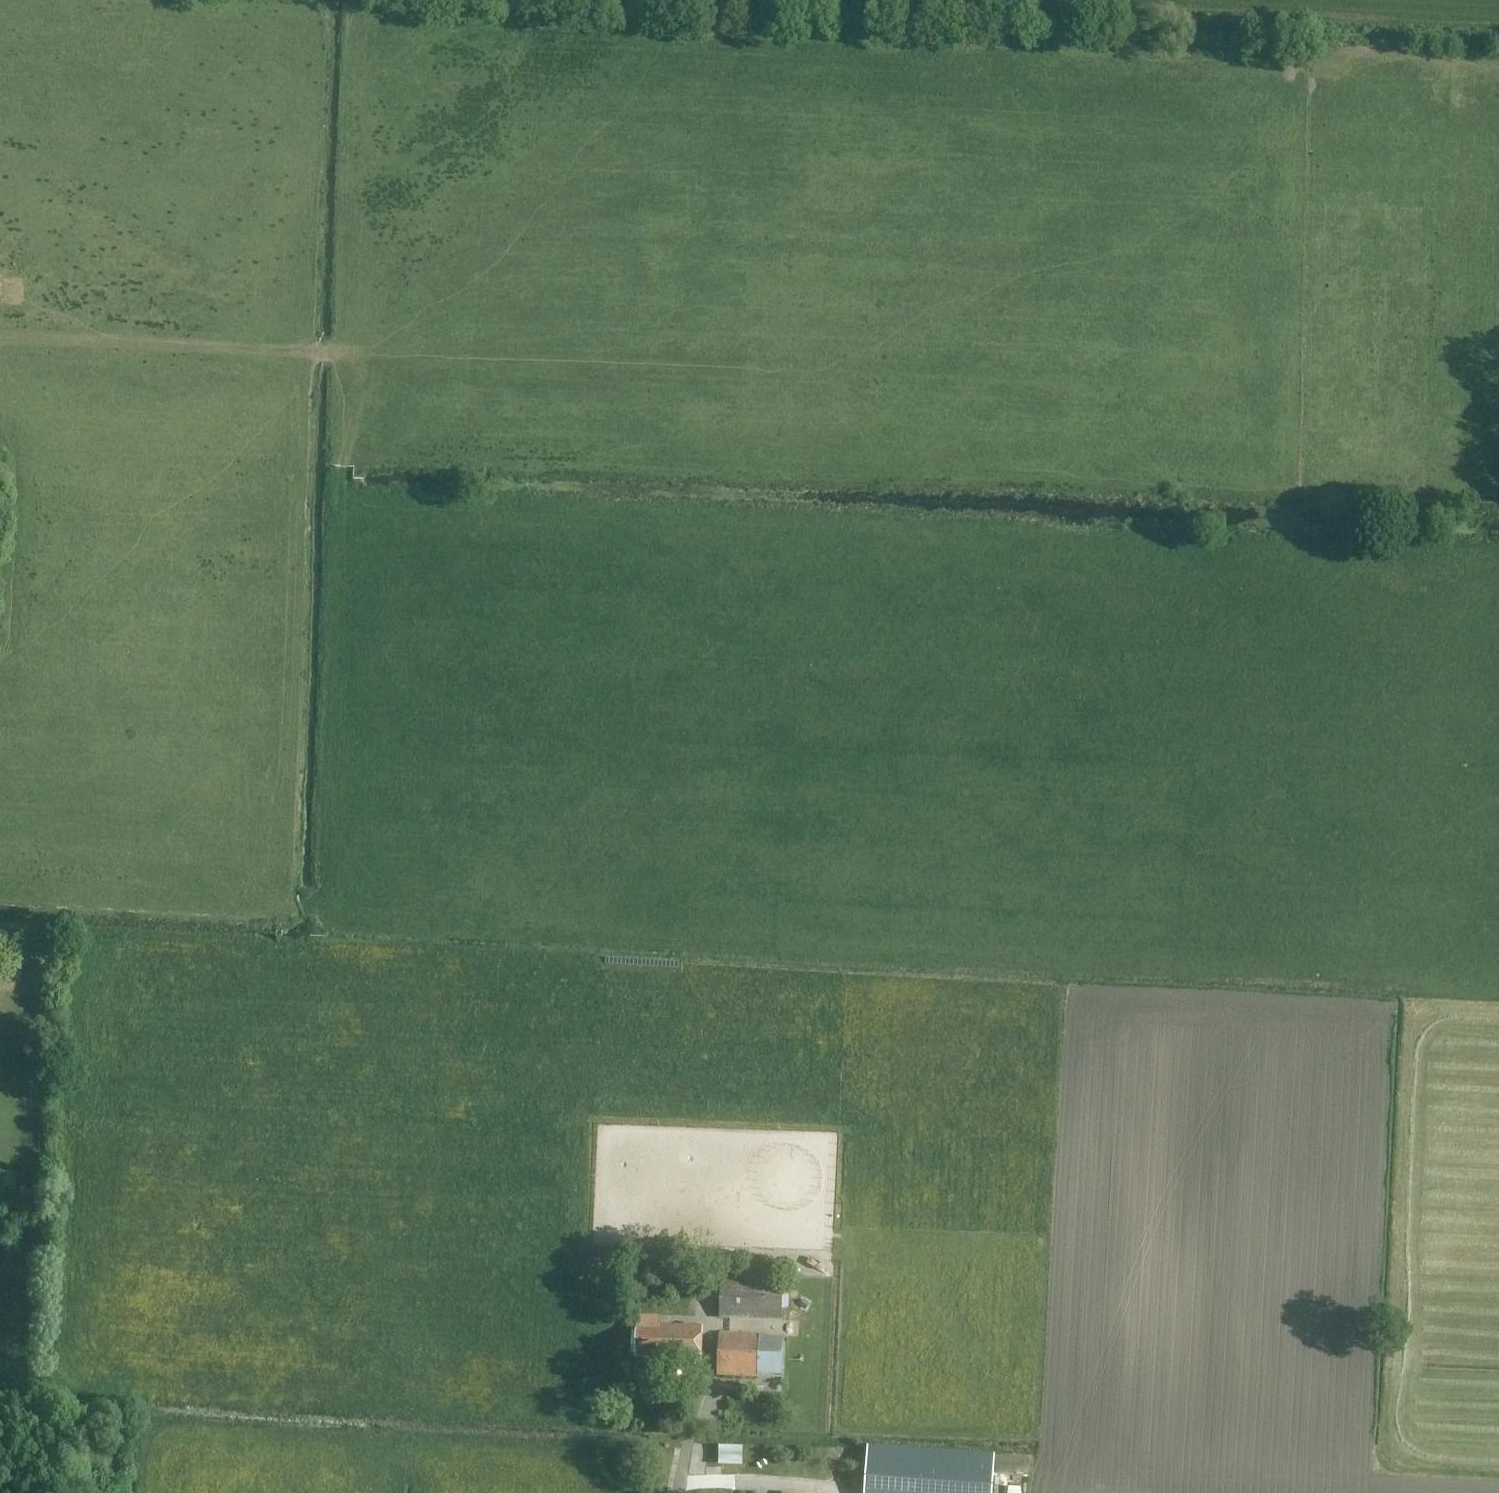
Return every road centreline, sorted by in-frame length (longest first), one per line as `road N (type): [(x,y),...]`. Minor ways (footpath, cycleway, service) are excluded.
road 1 (track): [(1498,46),(502,0)]

